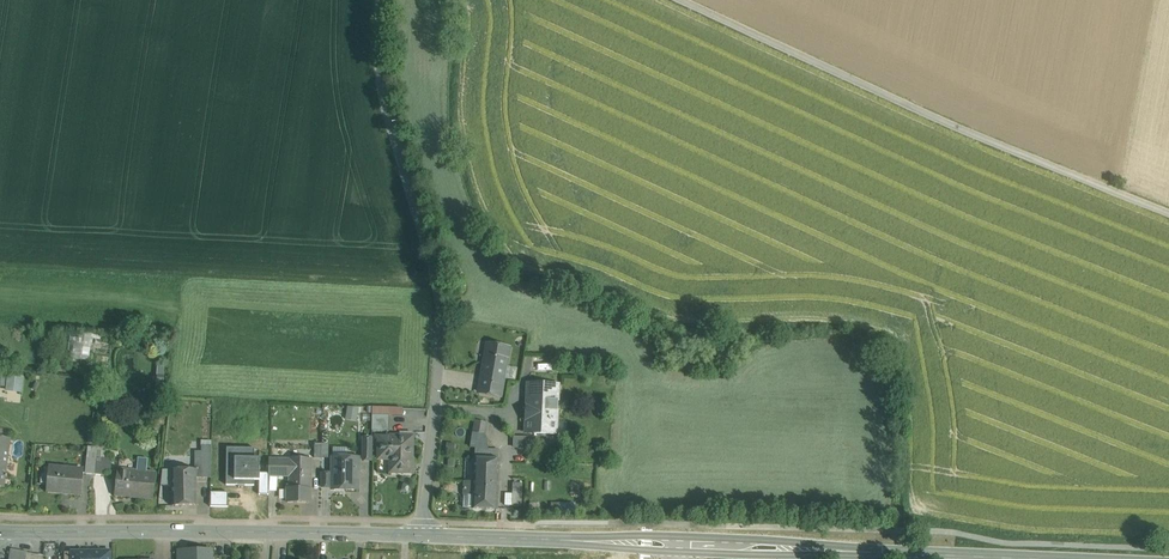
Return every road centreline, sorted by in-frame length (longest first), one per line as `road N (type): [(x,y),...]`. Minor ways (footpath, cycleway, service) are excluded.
road 1 (tertiary): [(421,536),(1005,558)]
road 2 (track): [(1168,213),(680,0)]
road 3 (tertiary): [(0,531),(421,536)]
road 4 (unclassified): [(379,0),(384,110),(443,319)]
road 5 (residential): [(443,319),(421,536)]

